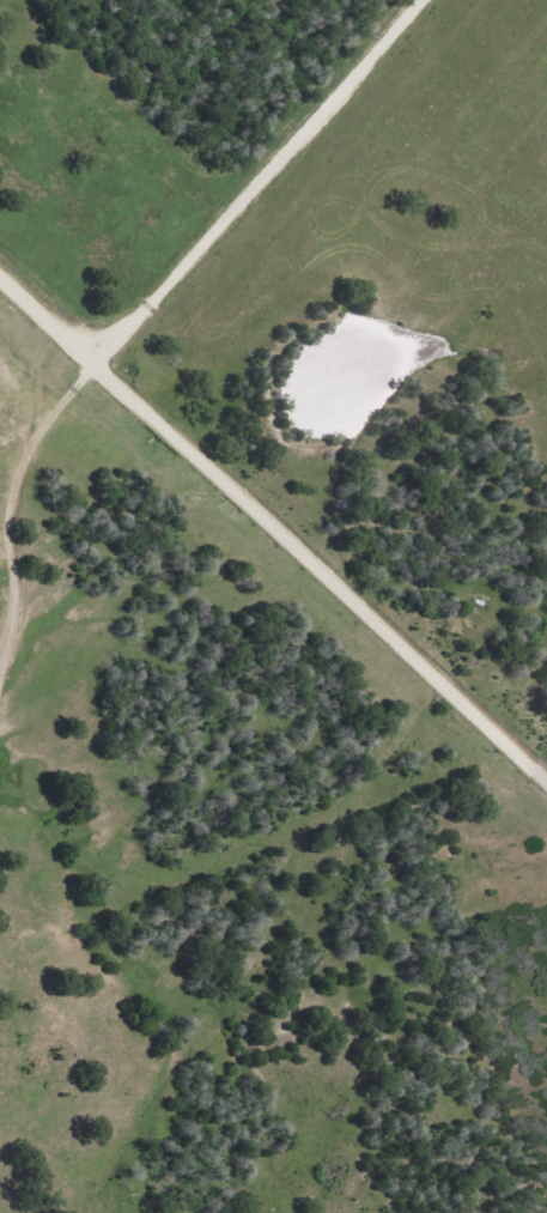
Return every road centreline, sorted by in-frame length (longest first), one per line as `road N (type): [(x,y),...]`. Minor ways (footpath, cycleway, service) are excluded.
road 1 (residential): [(0,791),(24,758),(55,582),(59,327),(380,0)]
road 2 (residential): [(546,775),(0,274)]

